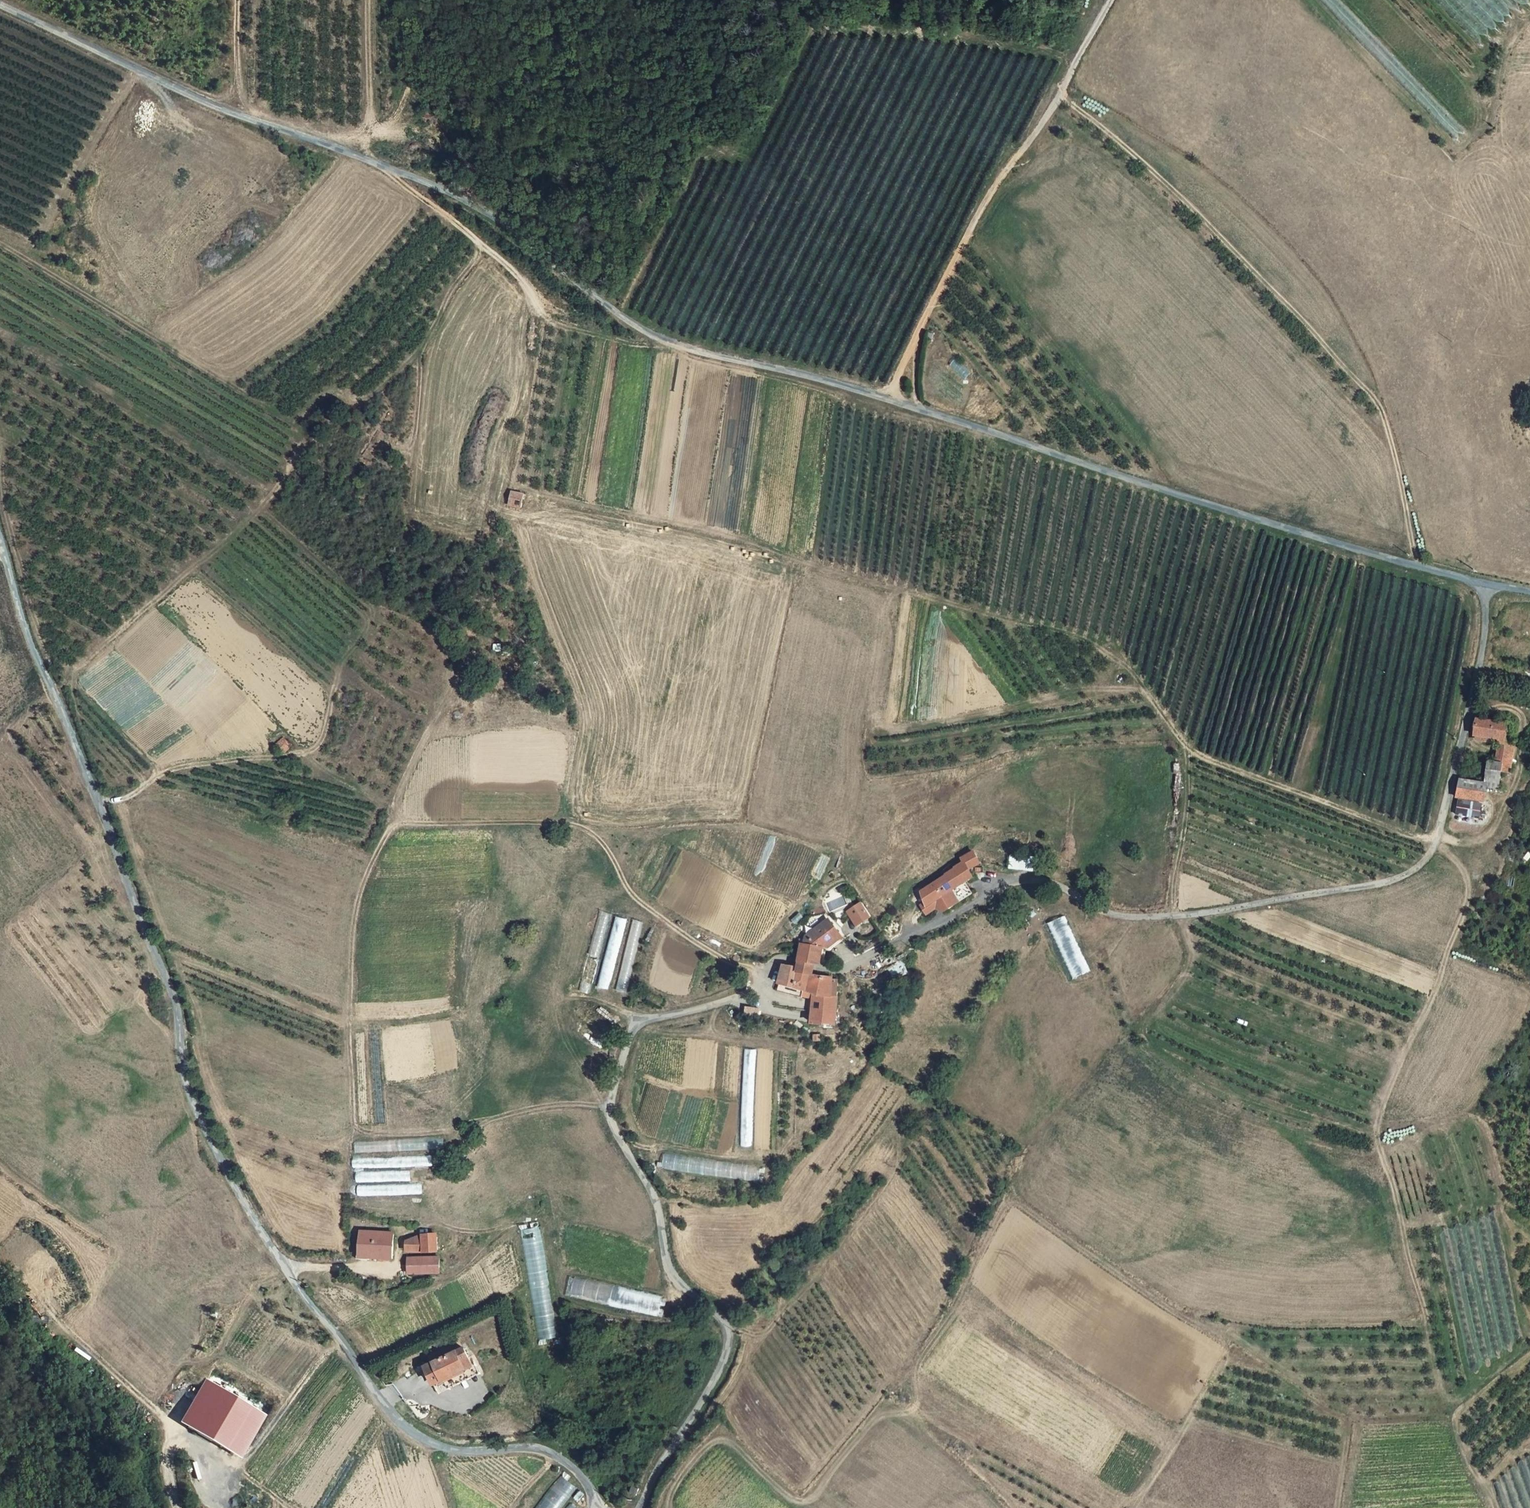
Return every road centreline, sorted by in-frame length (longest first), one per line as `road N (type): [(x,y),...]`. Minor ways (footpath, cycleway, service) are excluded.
road 1 (unclassified): [(0,2),(223,109),(483,211),(676,348),(886,397),(1177,497),(1485,587)]
road 2 (unclassified): [(0,543),(23,624),(177,1007),(184,1078),(225,1170),(283,1264),(408,1429),(457,1450),(548,1451),(582,1477),(594,1507)]
road 3 (track): [(1337,1507),(1348,1422),(1239,1339),(1184,1319),(1018,1203),(998,1218),(923,1357),(915,1407),(873,1422),(812,1499),(789,1497),(731,1442),(717,1441),(680,1478),(669,1507)]
road 4 (unclassified): [(1485,587),(1478,675),(1439,829),(1419,867),(1381,882),(1165,917),(1117,914),(1027,880),(920,932)]
road 5 (track): [(1435,841),(1465,872),(1467,898),(1381,1114),(1377,1141),(1440,1384),(1496,1507)]
road 6 (unclassified): [(759,990),(649,1017),(634,1029),(617,1078),(616,1134),(654,1195),(669,1272),(723,1318),(729,1334),(697,1410),(638,1507)]
road 7 (track): [(1061,97),(1117,139),(1377,400),(1419,568)]
road 8 (track): [(886,397),(965,240),(1005,169),(1061,97),(1109,0)]
road 9 (track): [(390,169),(498,249),(535,313),(618,341),(654,346),(658,338)]
road 10 (track): [(100,803),(126,798),(169,769),(316,750),(353,647)]
road 11 (track): [(355,155),(364,132),(389,125),(400,111),(426,43),(429,0)]
road 12 (track): [(52,1316),(177,1431)]
road 13 (track): [(340,1340),(233,1467)]
road 14 (track): [(1008,1507),(909,1412)]
road 15 (track): [(364,132),(367,0)]

